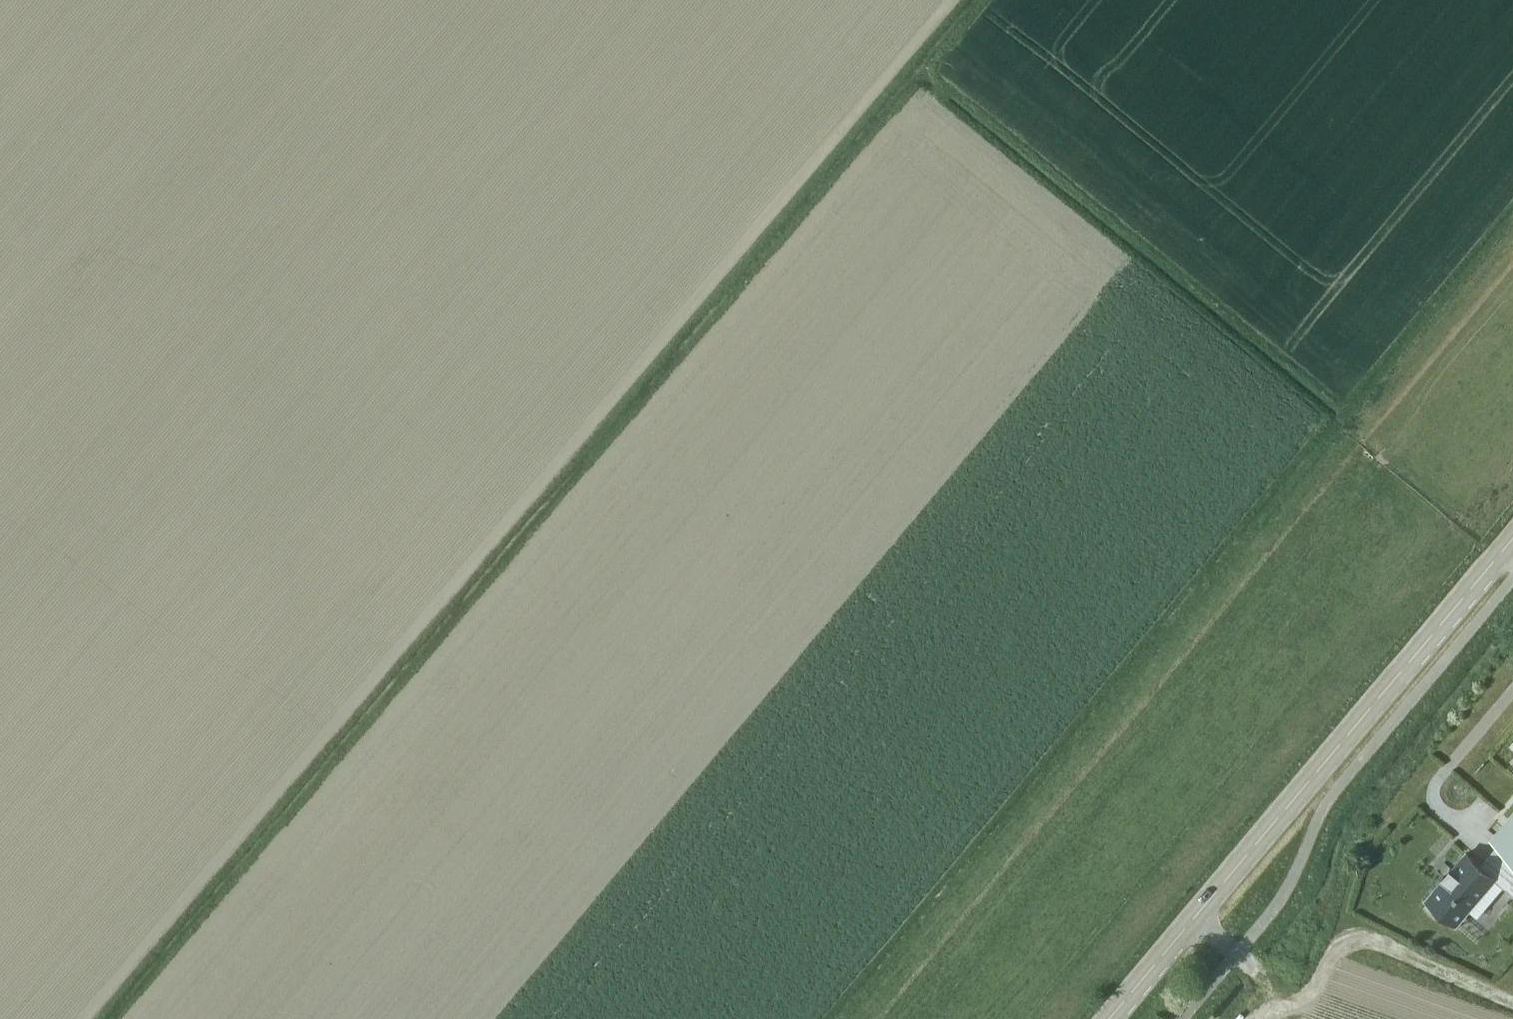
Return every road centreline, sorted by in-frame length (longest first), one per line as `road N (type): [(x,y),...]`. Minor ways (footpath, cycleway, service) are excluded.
road 1 (secondary): [(1108,1018),(1512,538)]

